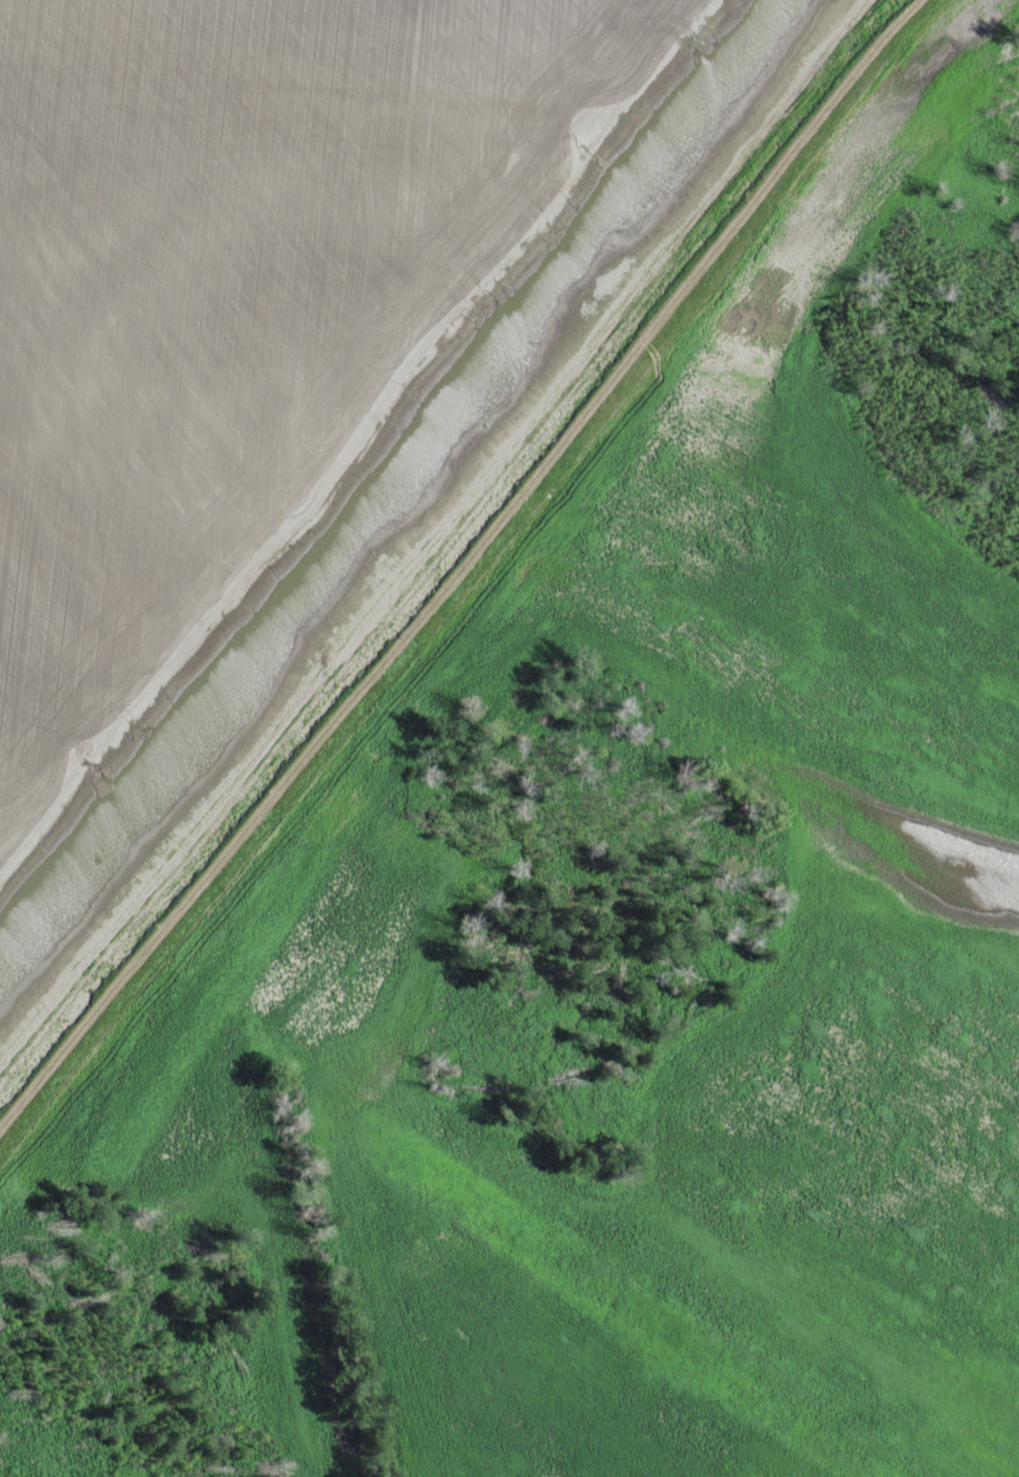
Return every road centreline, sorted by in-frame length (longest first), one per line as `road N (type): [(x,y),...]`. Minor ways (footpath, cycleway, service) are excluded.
road 1 (residential): [(917,0),(0,1130)]
road 2 (residential): [(0,56),(789,152)]

